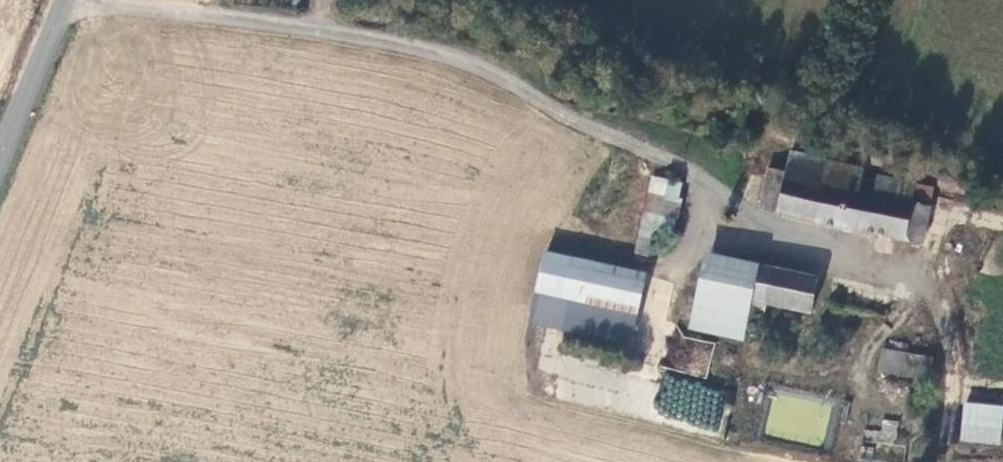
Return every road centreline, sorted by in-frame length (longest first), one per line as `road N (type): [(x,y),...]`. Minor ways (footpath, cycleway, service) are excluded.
road 1 (track): [(82,0),(442,56),(705,181),(793,251),(924,296),(947,322),(954,355),(945,461)]
road 2 (tertiary): [(0,169),(69,0)]

